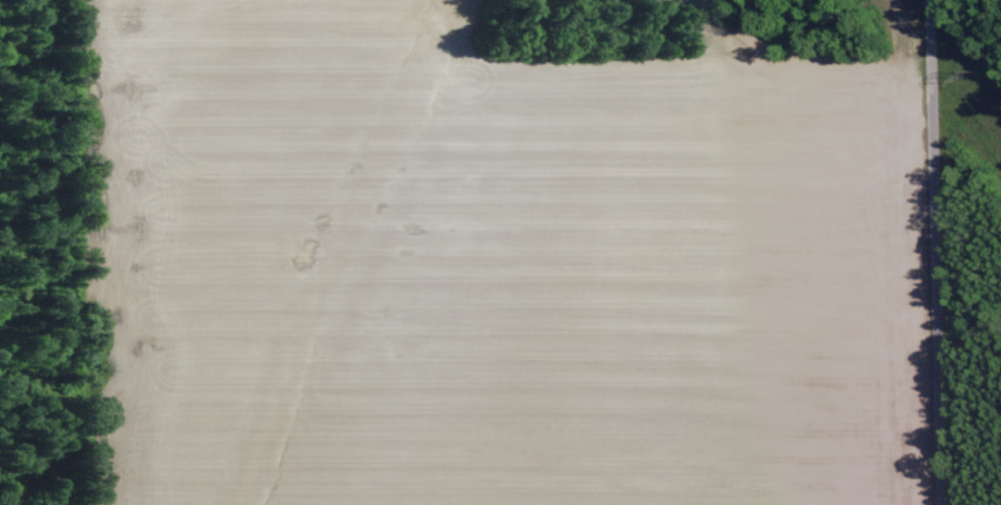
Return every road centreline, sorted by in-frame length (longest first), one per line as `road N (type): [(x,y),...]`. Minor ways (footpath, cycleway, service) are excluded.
road 1 (residential): [(944,504),(933,0)]

